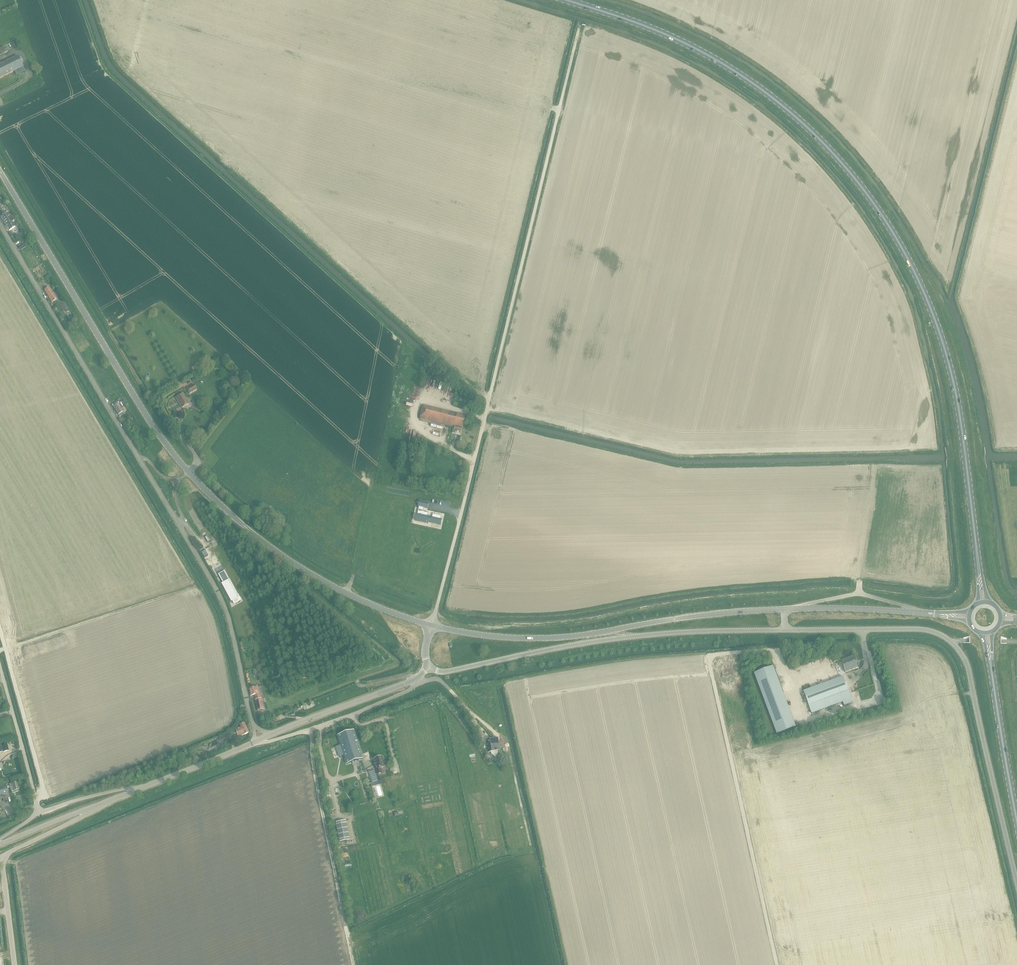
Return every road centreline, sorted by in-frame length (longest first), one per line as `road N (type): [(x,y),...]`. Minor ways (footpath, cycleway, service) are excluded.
road 1 (primary): [(979,571),(945,352),(915,274),(871,199),(805,125),(731,69),(654,29),(566,0)]
road 2 (tertiary): [(431,625),(310,573),(202,487),(145,413),(0,171)]
road 3 (unclassified): [(259,740),(216,589),(0,224)]
road 4 (unclassified): [(429,667),(445,672),(565,646),(691,632),(915,629),(951,642)]
road 5 (tertiary): [(934,614),(756,610),(549,638),(431,625)]
road 6 (track): [(567,964),(504,681),(621,661),(712,657)]
road 7 (track): [(487,406),(674,453),(934,449)]
road 8 (track): [(487,406),(579,27)]
road 9 (track): [(777,964),(710,666),(715,655),(773,649)]
road 10 (unclassified): [(1016,884),(967,667),(951,642)]
road 11 (track): [(354,964),(309,730)]
road 12 (unclassified): [(431,625),(487,406)]
road 13 (track): [(0,650),(195,587)]
road 14 (tertiary): [(259,740),(408,682),(429,667)]
road 15 (track): [(35,798),(42,780),(0,629)]
road 16 (primary): [(1016,821),(991,666)]
road 17 (residential): [(39,812),(0,666)]
road 18 (tertiary): [(1,857),(119,797)]
road 19 (tertiary): [(0,844),(119,797)]
road 20 (tertiary): [(145,787),(259,740)]

